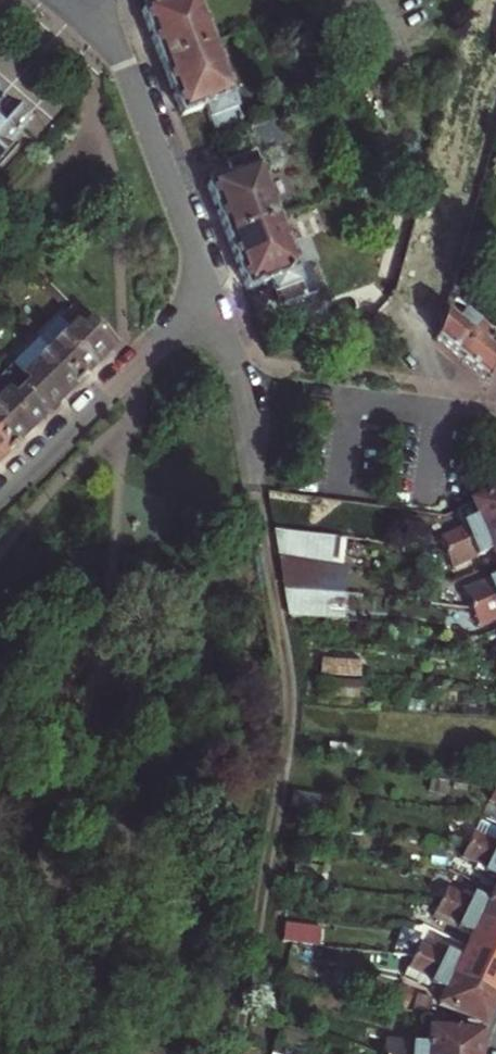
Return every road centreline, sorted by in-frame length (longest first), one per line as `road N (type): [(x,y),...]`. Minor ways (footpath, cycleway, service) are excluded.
road 1 (residential): [(101,0),(210,296),(0,496)]

